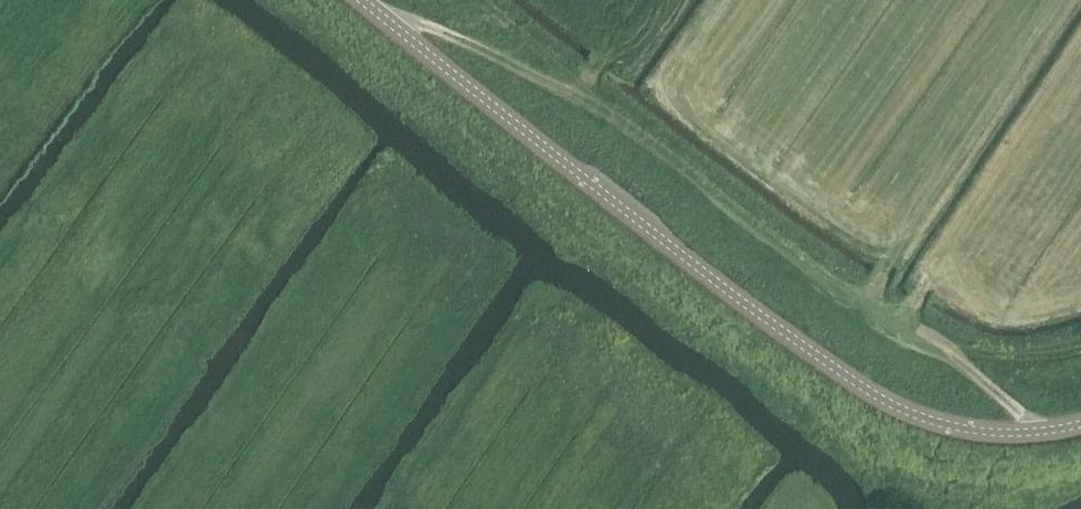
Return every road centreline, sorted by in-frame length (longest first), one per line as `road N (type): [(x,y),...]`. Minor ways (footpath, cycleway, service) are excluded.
road 1 (tertiary): [(1080,425),(993,433),(886,402),(709,276),(361,0)]
road 2 (track): [(934,278),(907,320),(578,83)]
road 3 (track): [(617,48),(585,82),(562,86),(422,24),(384,19)]
road 4 (track): [(907,320),(1041,432)]

